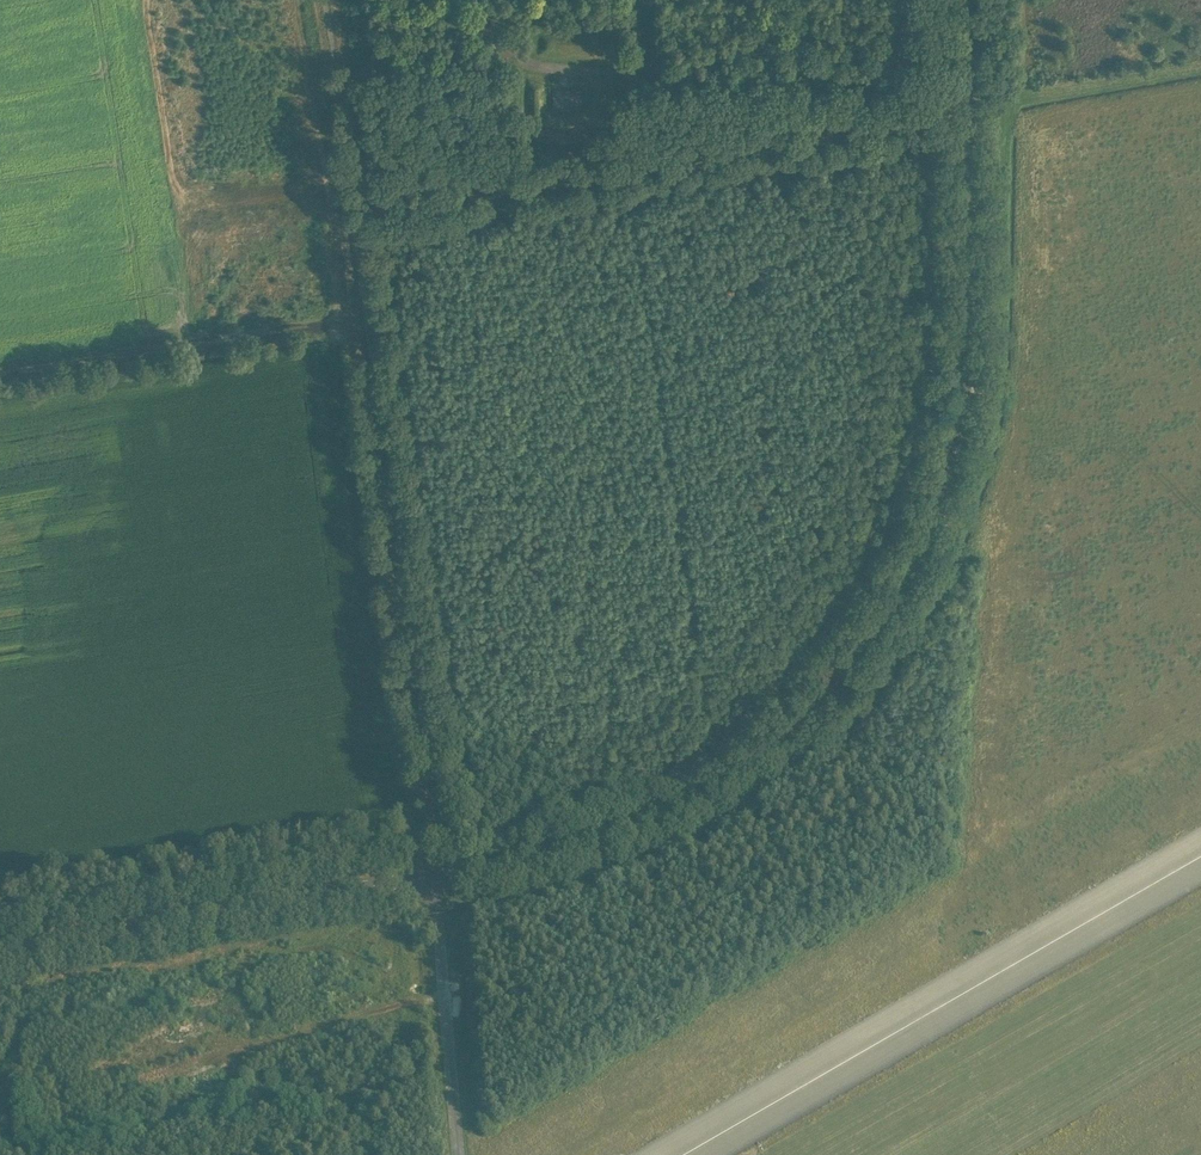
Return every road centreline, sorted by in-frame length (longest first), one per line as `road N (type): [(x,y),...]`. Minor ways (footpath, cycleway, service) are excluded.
road 1 (unclassified): [(0,950),(577,847),(703,790),(763,742),(869,622),(914,550),(942,478),(965,352),(971,0)]
road 2 (track): [(339,316),(0,371)]
road 3 (track): [(339,316),(290,0)]

